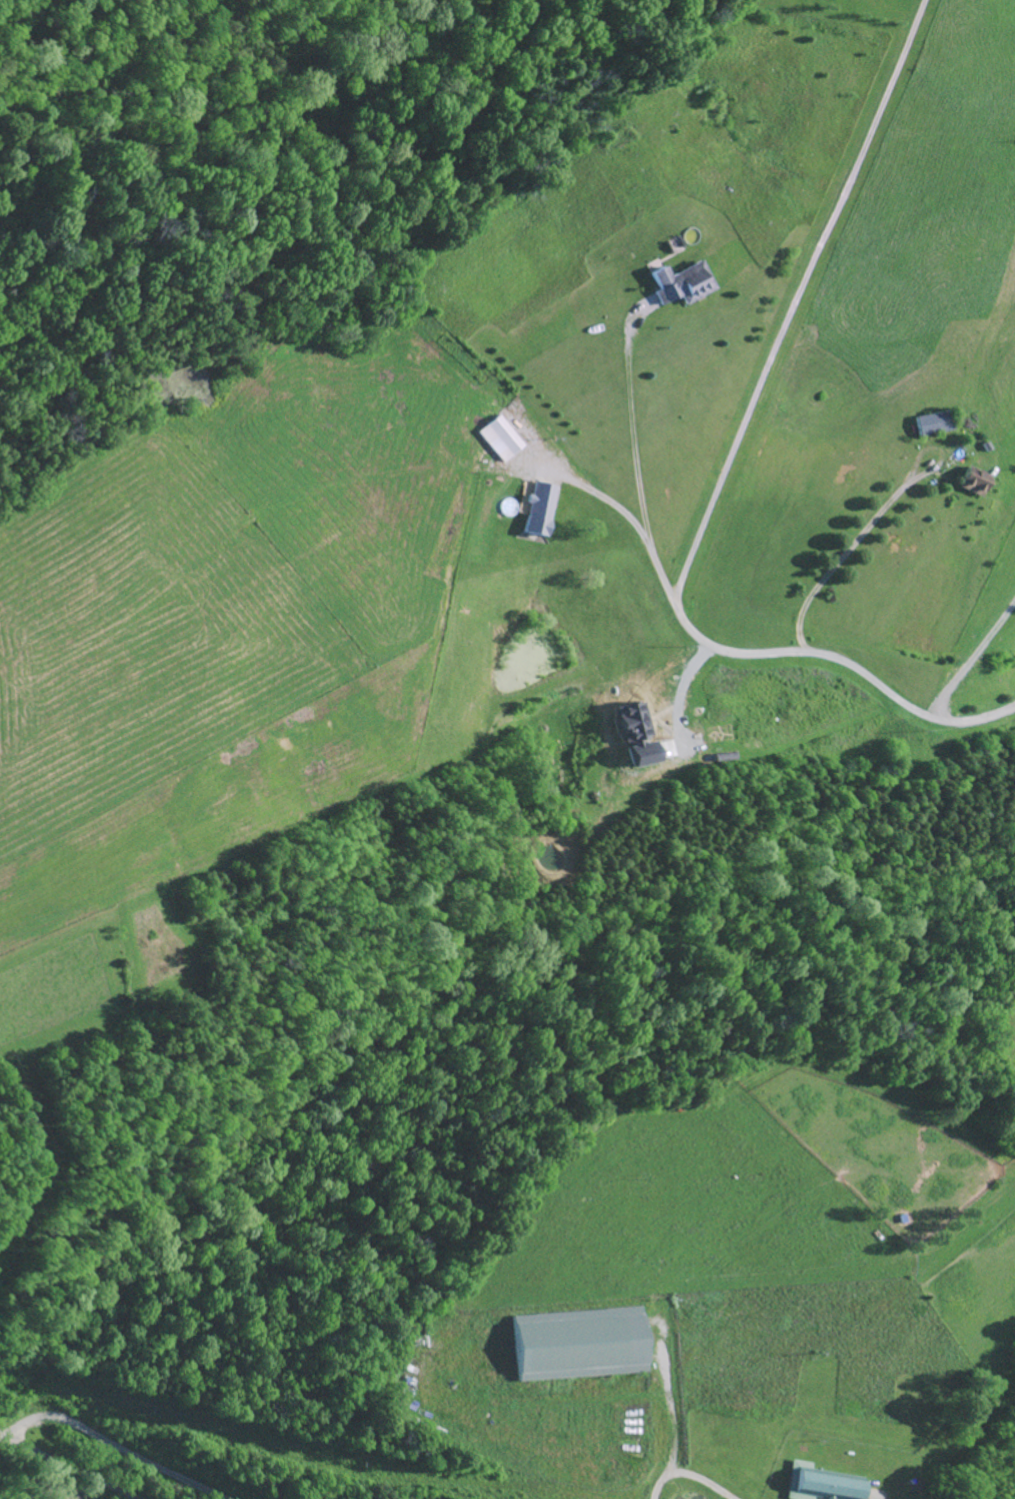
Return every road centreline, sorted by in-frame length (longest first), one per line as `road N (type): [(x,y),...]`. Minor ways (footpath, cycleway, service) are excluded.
road 1 (residential): [(0,1439),(135,1498)]

